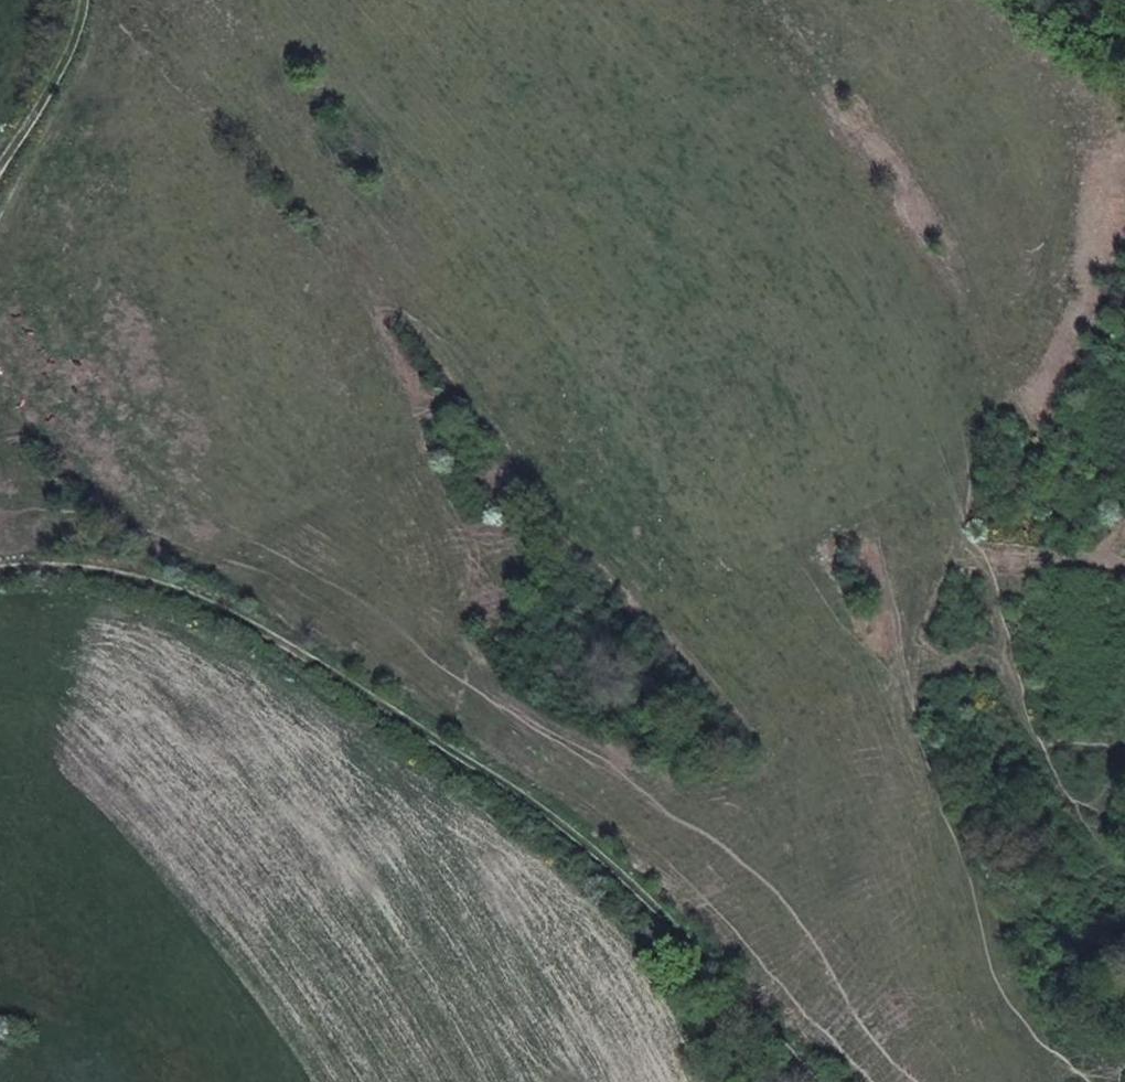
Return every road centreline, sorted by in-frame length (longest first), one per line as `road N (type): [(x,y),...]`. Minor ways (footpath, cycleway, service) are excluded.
road 1 (track): [(815,1081),(643,887),(498,770),(178,581),(0,571)]

